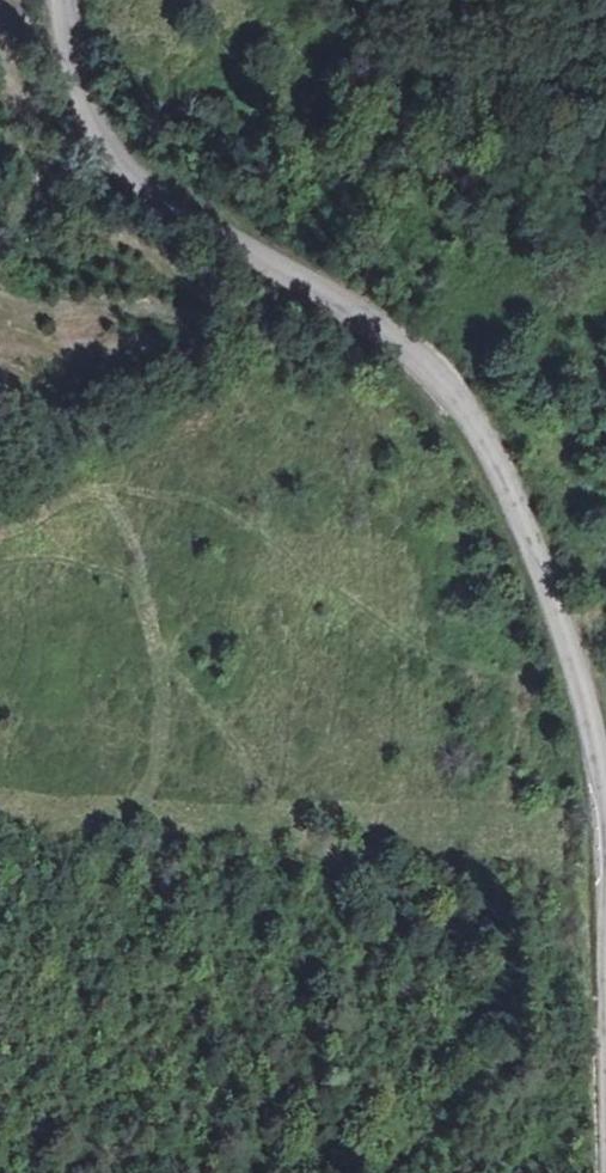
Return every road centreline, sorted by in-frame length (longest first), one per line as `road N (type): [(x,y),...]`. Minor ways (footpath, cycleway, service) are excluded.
road 1 (tertiary): [(605,799),(586,710),(514,501),(449,385),(387,333),(150,192),(85,107),(65,0)]

